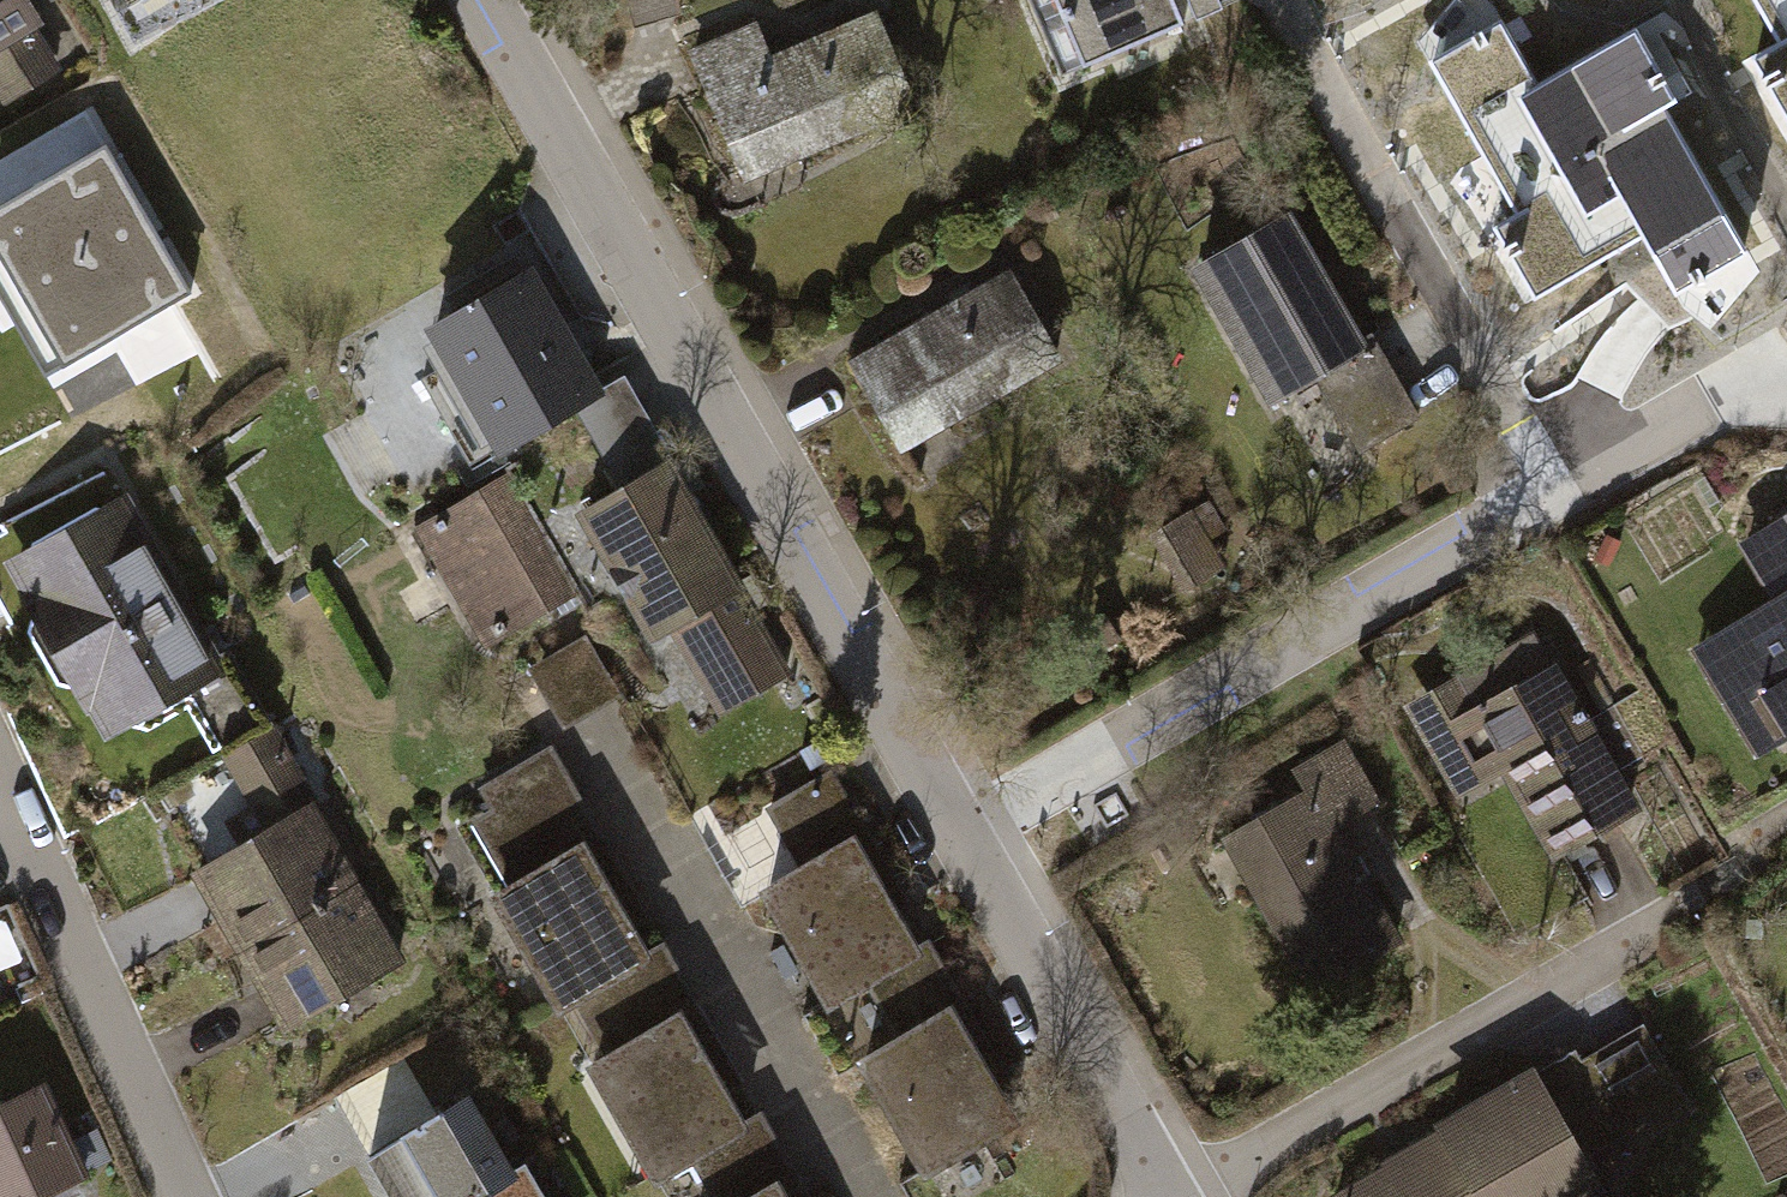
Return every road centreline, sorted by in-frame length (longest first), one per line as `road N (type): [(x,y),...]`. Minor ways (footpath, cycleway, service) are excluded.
road 1 (residential): [(480,0),(951,825)]
road 2 (residential): [(1786,404),(1707,399),(1278,648),(951,825)]
road 3 (residential): [(189,1196),(0,783)]
road 4 (residential): [(951,825),(1166,1196)]

